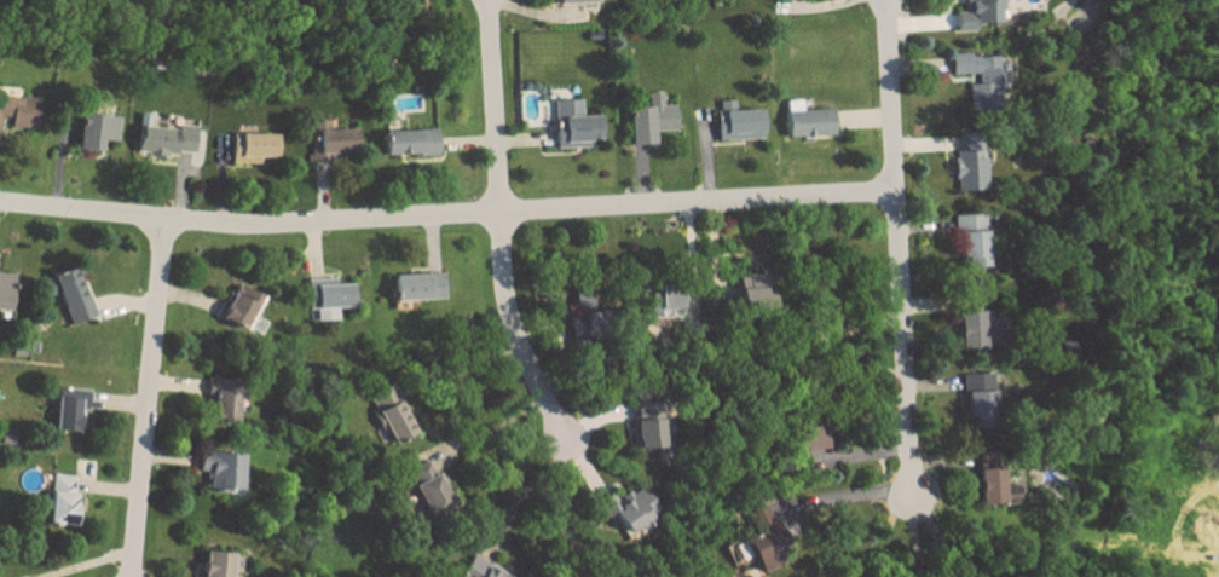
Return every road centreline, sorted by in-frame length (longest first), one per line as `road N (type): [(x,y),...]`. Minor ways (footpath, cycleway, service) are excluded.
road 1 (residential): [(0,203),(293,224),(894,194)]
road 2 (residential): [(911,500),(880,0)]
road 3 (residential): [(164,220),(131,576)]
road 4 (residential): [(499,214),(512,336),(567,440)]
road 5 (residential): [(499,214),(488,0)]

